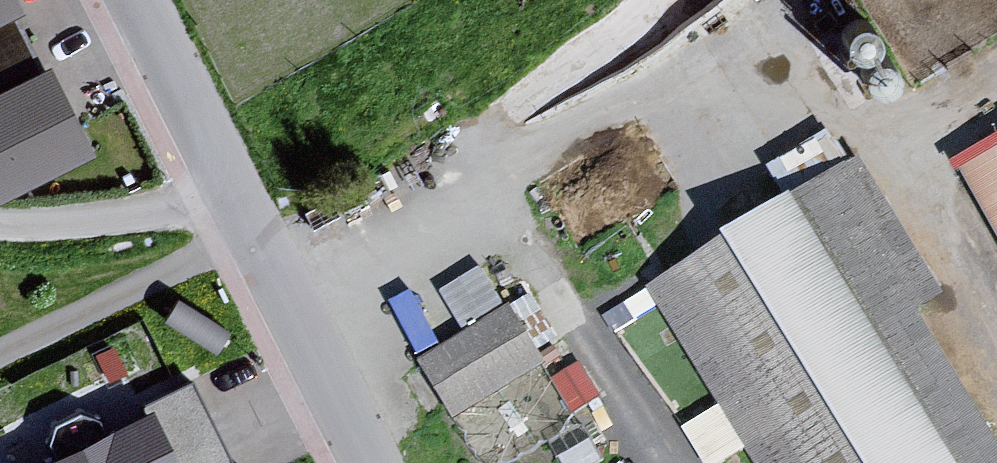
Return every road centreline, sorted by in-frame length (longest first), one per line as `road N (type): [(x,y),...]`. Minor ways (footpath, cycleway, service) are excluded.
road 1 (residential): [(131,0),(370,462)]

